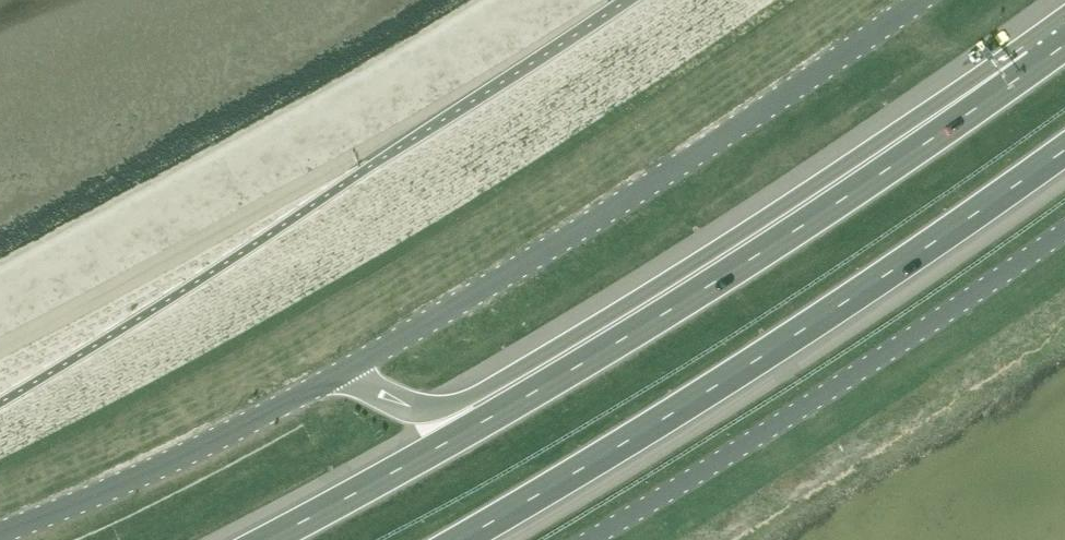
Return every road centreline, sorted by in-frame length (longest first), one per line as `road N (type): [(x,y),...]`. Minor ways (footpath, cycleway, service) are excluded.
road 1 (motorway): [(460,539),(606,458),(1064,153)]
road 2 (motorway): [(1064,44),(752,258),(486,420)]
road 3 (unclassified): [(345,369),(580,229),(920,0)]
road 4 (unclassified): [(587,539),(702,473),(1064,232)]
road 5 (unclassified): [(0,534),(207,445),(345,369)]
road 6 (motorway): [(486,420),(261,539)]
road 7 (motorway): [(486,420),(412,411),(345,369)]

